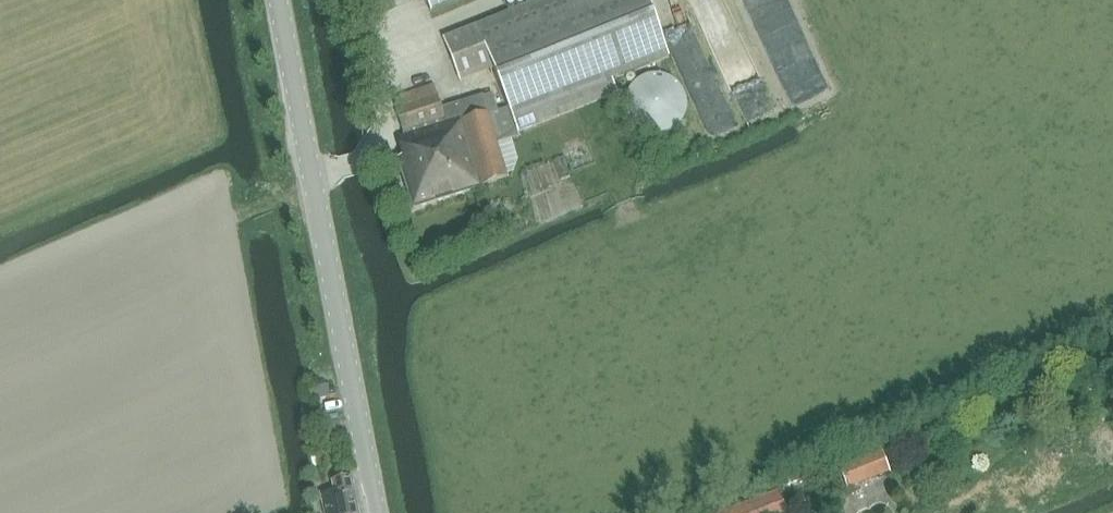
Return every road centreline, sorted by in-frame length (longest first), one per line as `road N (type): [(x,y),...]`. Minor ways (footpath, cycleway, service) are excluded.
road 1 (tertiary): [(376,512),(279,0)]

